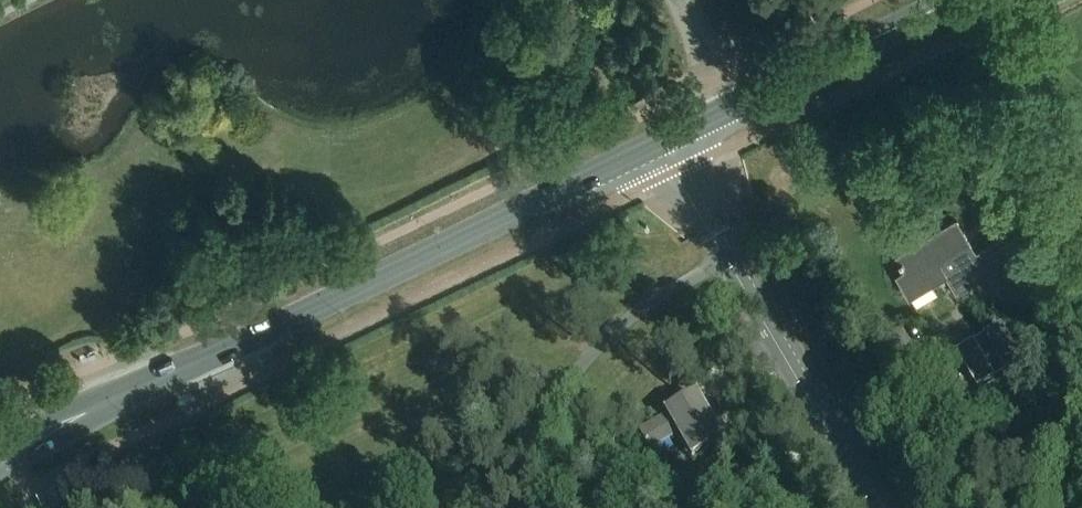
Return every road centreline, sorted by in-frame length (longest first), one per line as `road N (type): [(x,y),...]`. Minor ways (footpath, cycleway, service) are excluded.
road 1 (primary): [(88,414),(664,144)]
road 2 (unclassified): [(880,507),(664,144)]
road 3 (primary): [(664,144),(966,0)]

